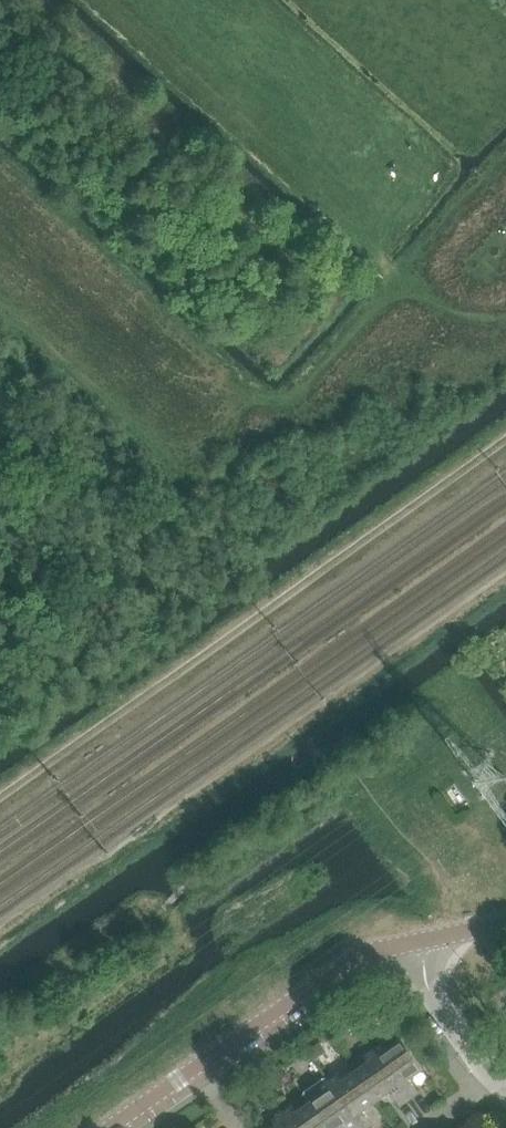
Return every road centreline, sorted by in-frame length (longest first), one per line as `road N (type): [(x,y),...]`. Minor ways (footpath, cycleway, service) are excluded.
road 1 (track): [(505,431),(0,790)]
road 2 (residential): [(198,1067),(348,961),(420,940)]
road 3 (residential): [(420,940),(429,988),(497,1082)]

